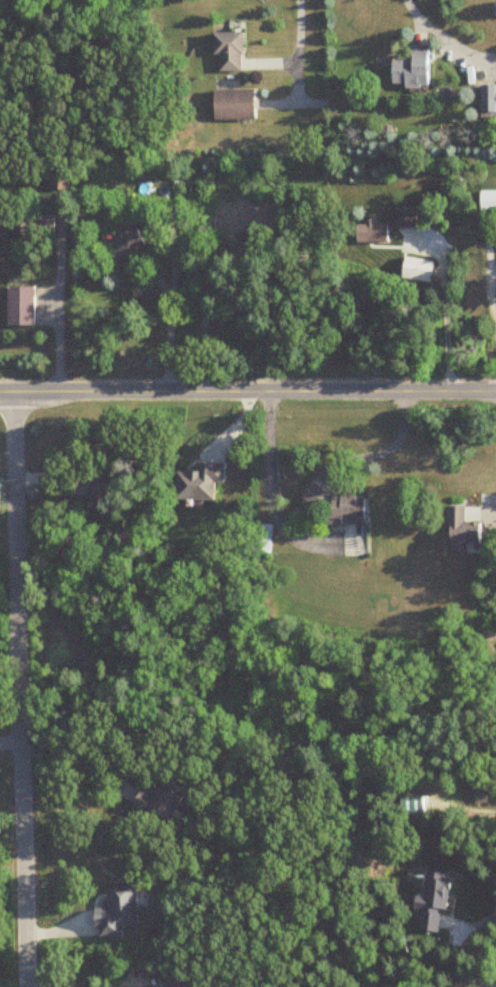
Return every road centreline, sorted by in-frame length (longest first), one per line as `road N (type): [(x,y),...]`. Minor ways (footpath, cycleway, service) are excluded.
road 1 (residential): [(18,393),(30,986)]
road 2 (residential): [(495,393),(0,393)]

